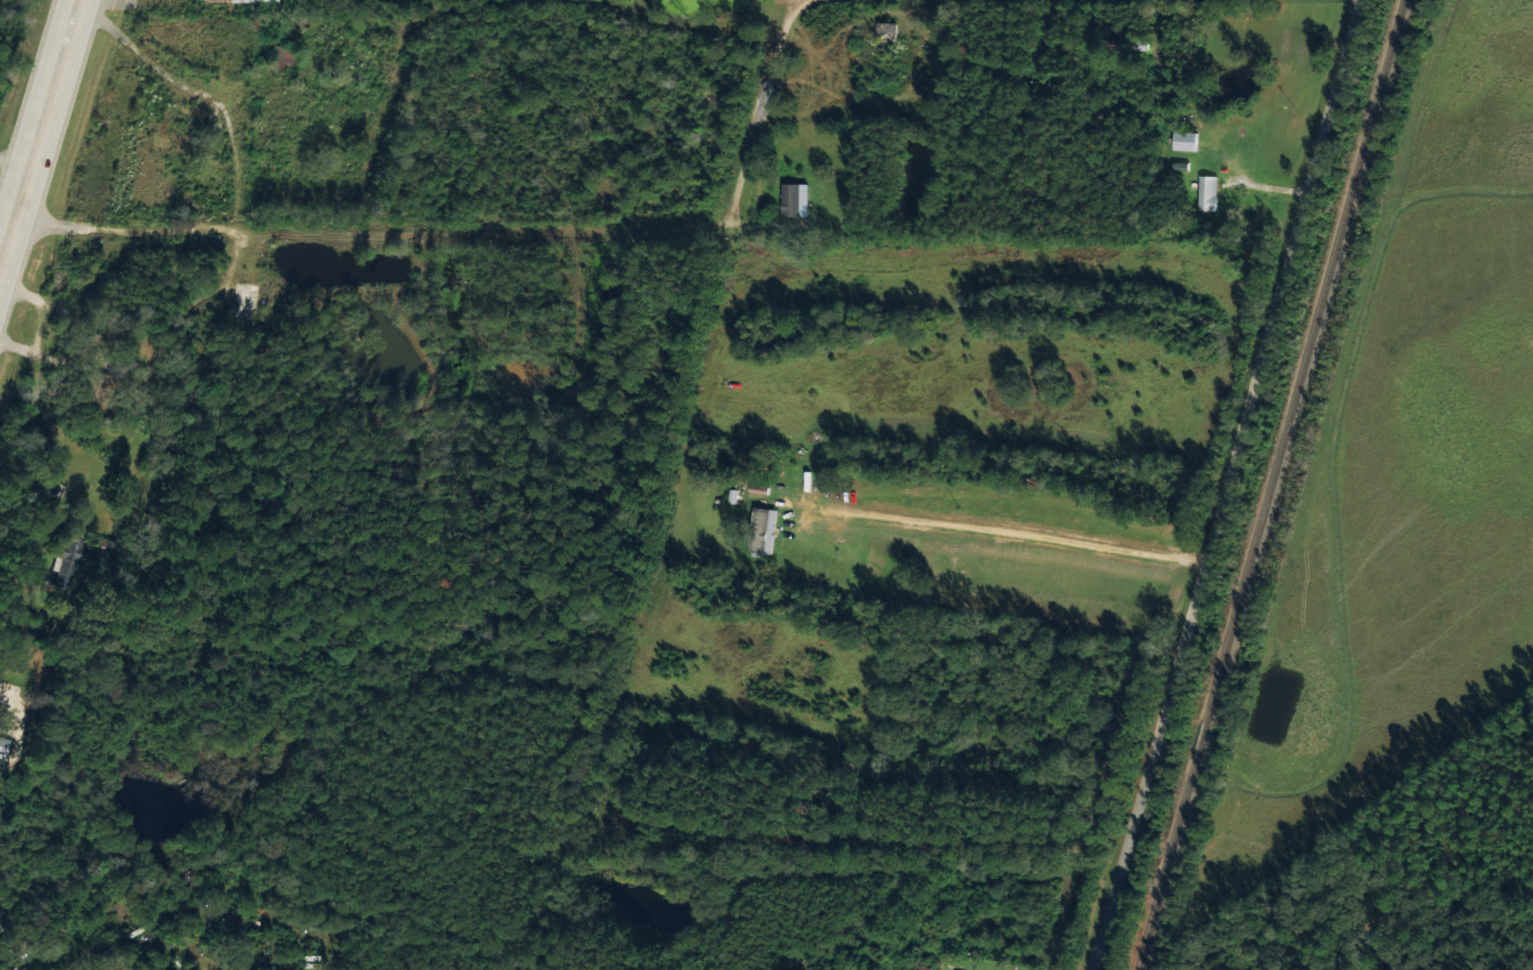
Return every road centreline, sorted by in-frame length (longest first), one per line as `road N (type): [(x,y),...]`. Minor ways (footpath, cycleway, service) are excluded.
road 1 (residential): [(1091,969),(1357,0)]
road 2 (residential): [(12,219),(185,234),(643,234),(709,226),(735,200),(787,13),(802,0)]
road 3 (trunk): [(0,260),(79,0)]

